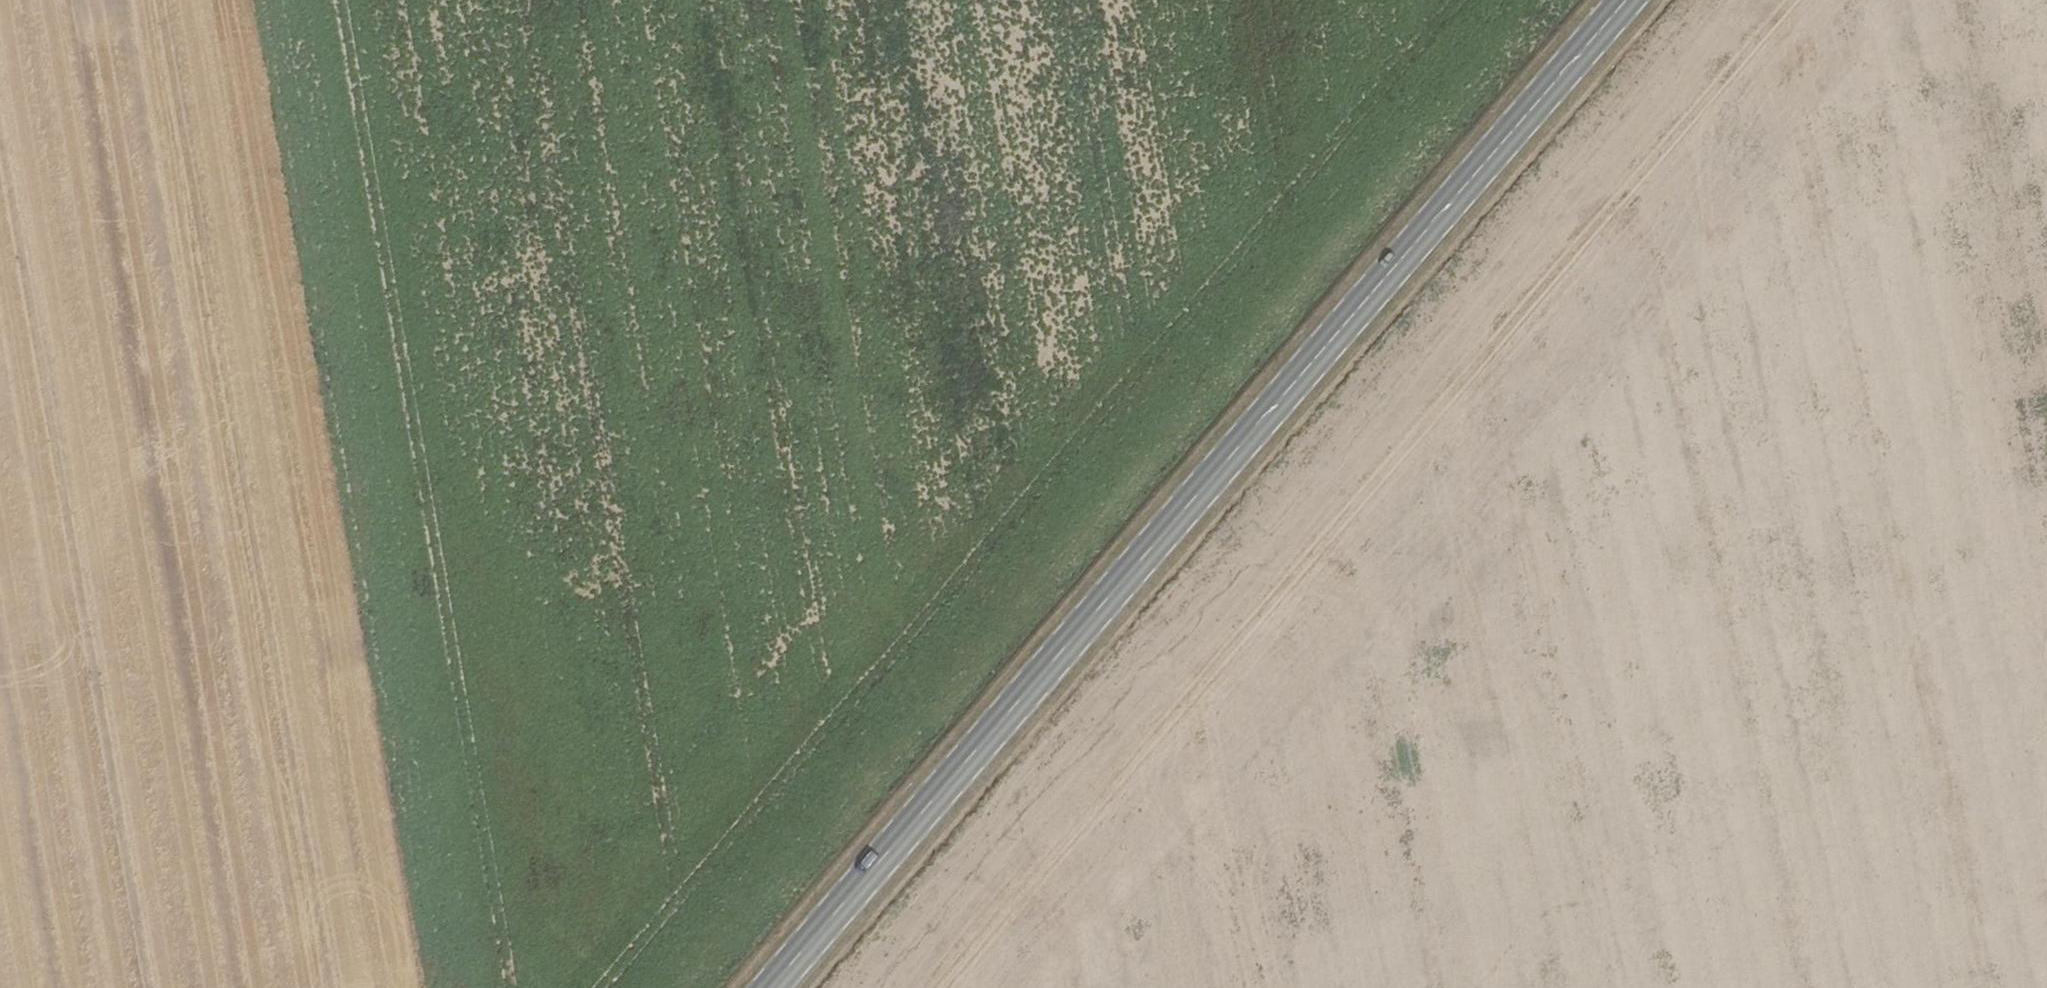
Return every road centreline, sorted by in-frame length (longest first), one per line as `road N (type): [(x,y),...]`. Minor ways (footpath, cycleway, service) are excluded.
road 1 (secondary): [(1625,0),(769,987)]

